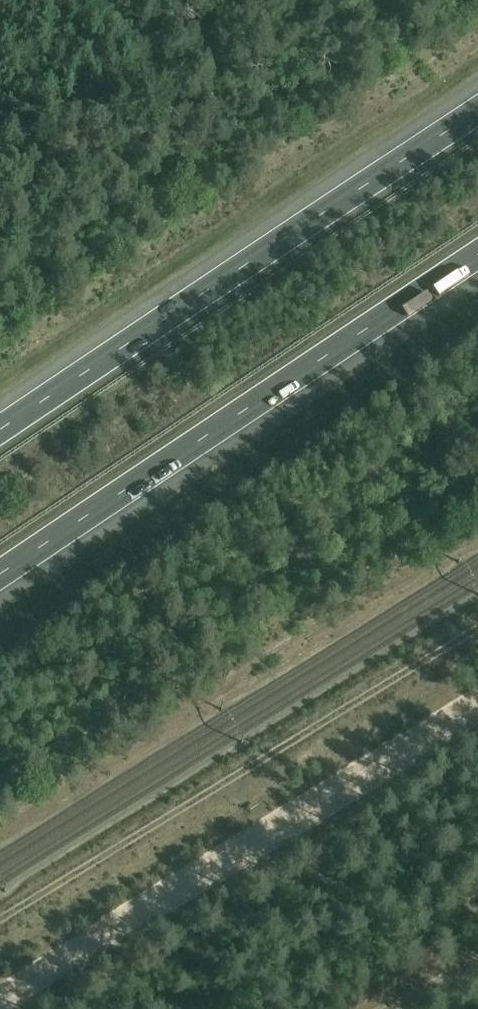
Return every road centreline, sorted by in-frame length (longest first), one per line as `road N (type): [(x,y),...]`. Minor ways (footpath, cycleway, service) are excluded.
road 1 (motorway): [(477,109),(0,429)]
road 2 (motorway): [(0,578),(477,258)]
road 3 (track): [(0,919),(477,627)]

